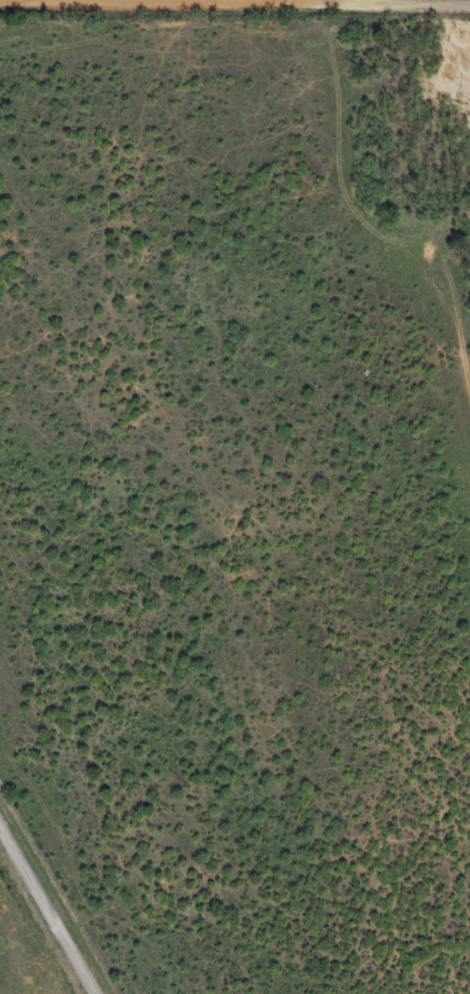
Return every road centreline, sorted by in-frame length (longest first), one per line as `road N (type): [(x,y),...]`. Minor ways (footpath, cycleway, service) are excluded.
road 1 (residential): [(469,3),(0,1)]
road 2 (secondary): [(99,993),(0,822)]

